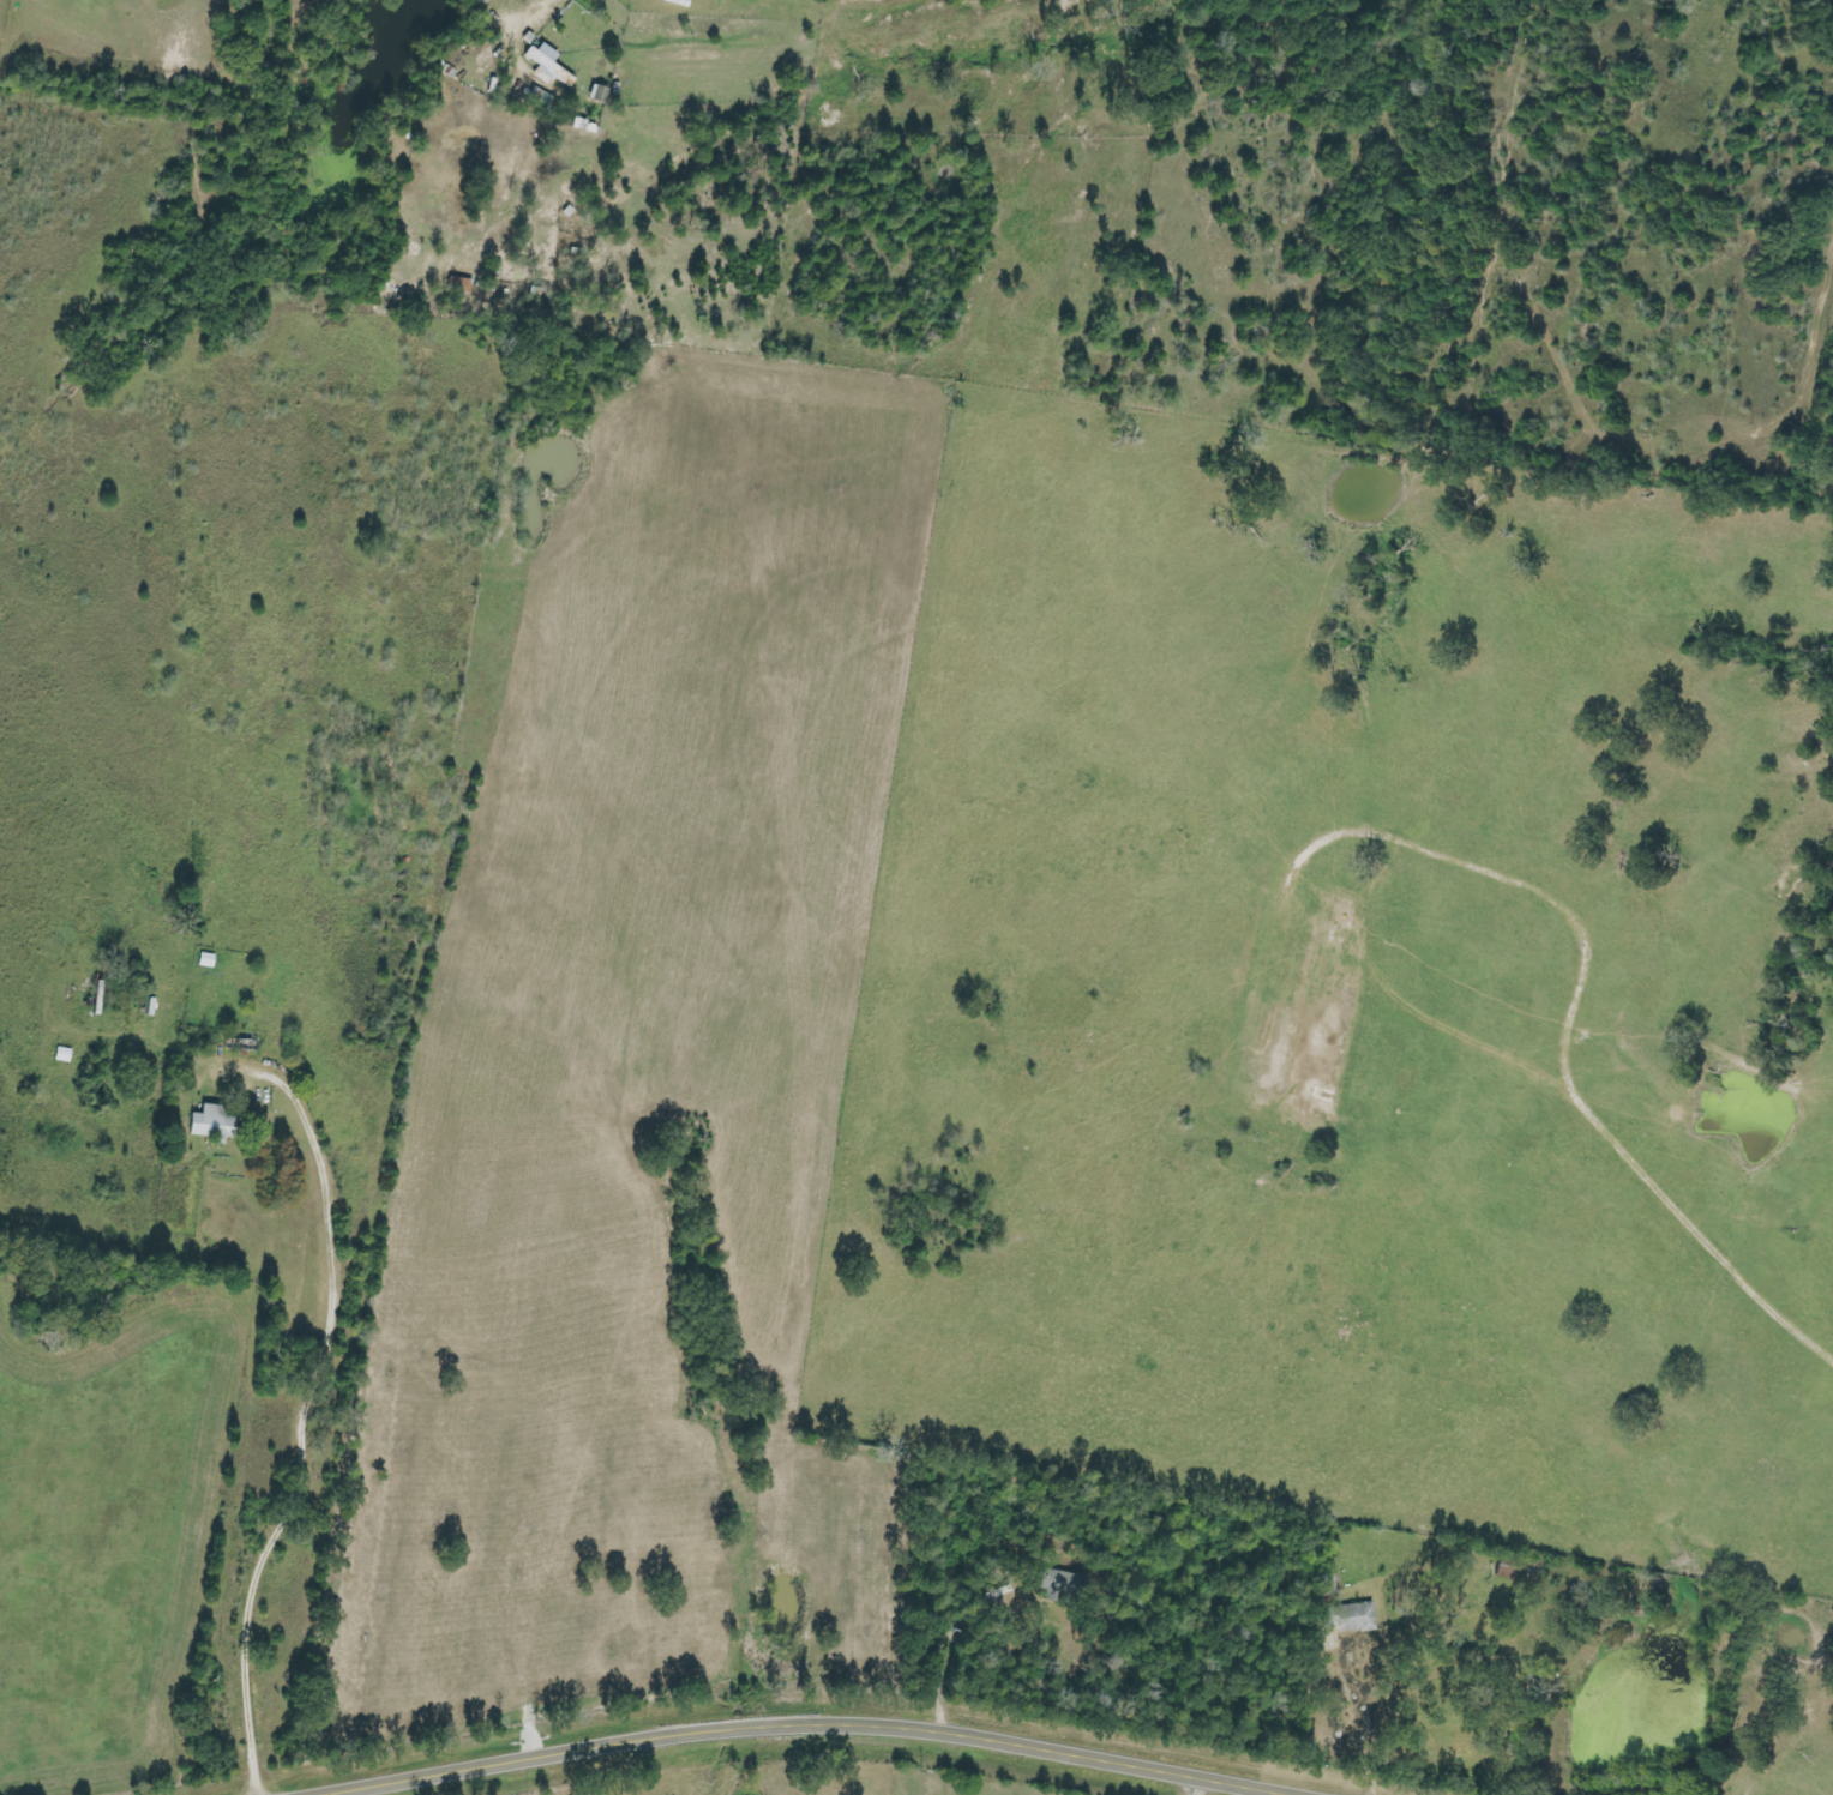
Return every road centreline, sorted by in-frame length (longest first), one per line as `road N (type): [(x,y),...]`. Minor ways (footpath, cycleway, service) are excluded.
road 1 (tertiary): [(321,1794),(636,1739),(851,1724),(976,1737),(1289,1794)]

